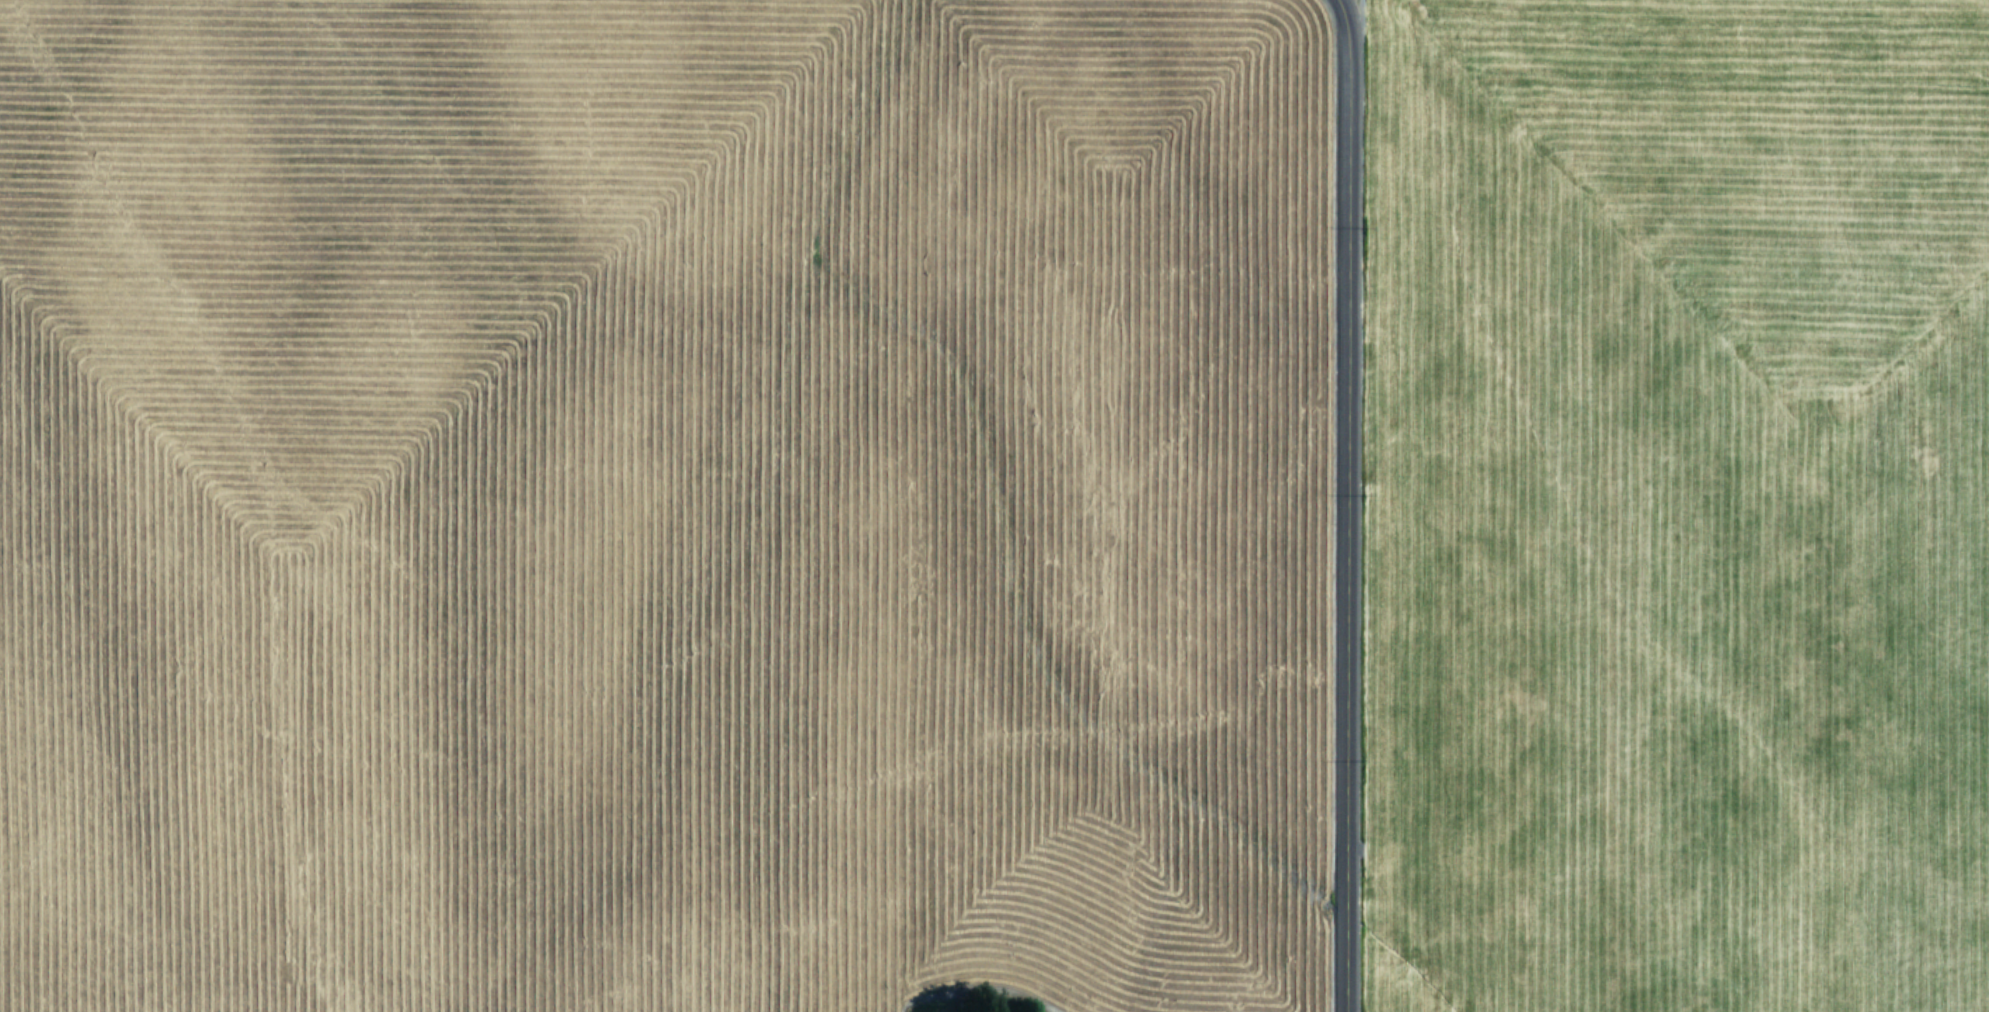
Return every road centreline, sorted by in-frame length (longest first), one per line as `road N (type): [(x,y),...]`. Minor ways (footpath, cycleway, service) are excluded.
road 1 (tertiary): [(1357,1011),(1363,35),(1339,0)]

